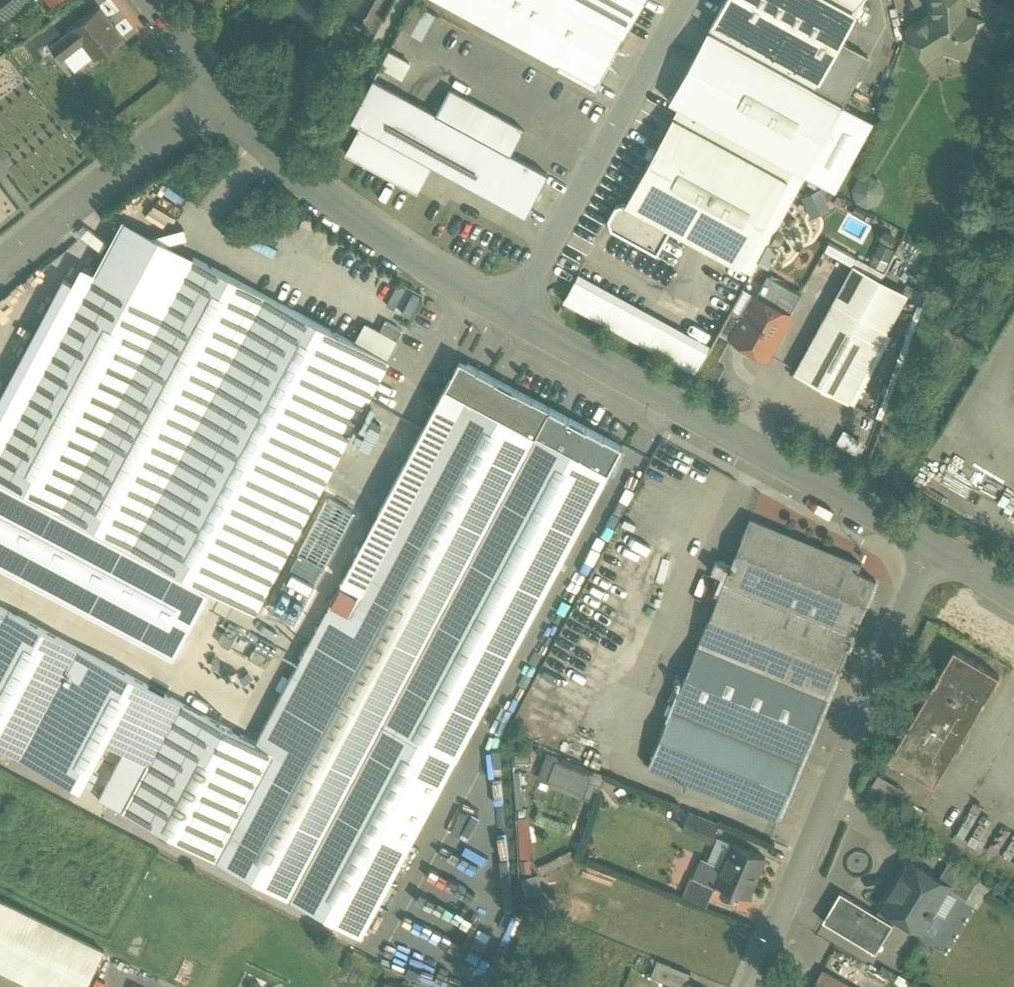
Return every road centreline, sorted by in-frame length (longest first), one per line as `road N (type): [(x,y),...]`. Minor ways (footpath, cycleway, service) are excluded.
road 1 (residential): [(937,537),(749,986)]
road 2 (residential): [(513,311),(937,537)]
road 3 (residential): [(224,91),(313,186),(395,246),(513,311)]
road 4 (residential): [(513,311),(681,0)]
road 5 (residential): [(224,91),(0,255)]

